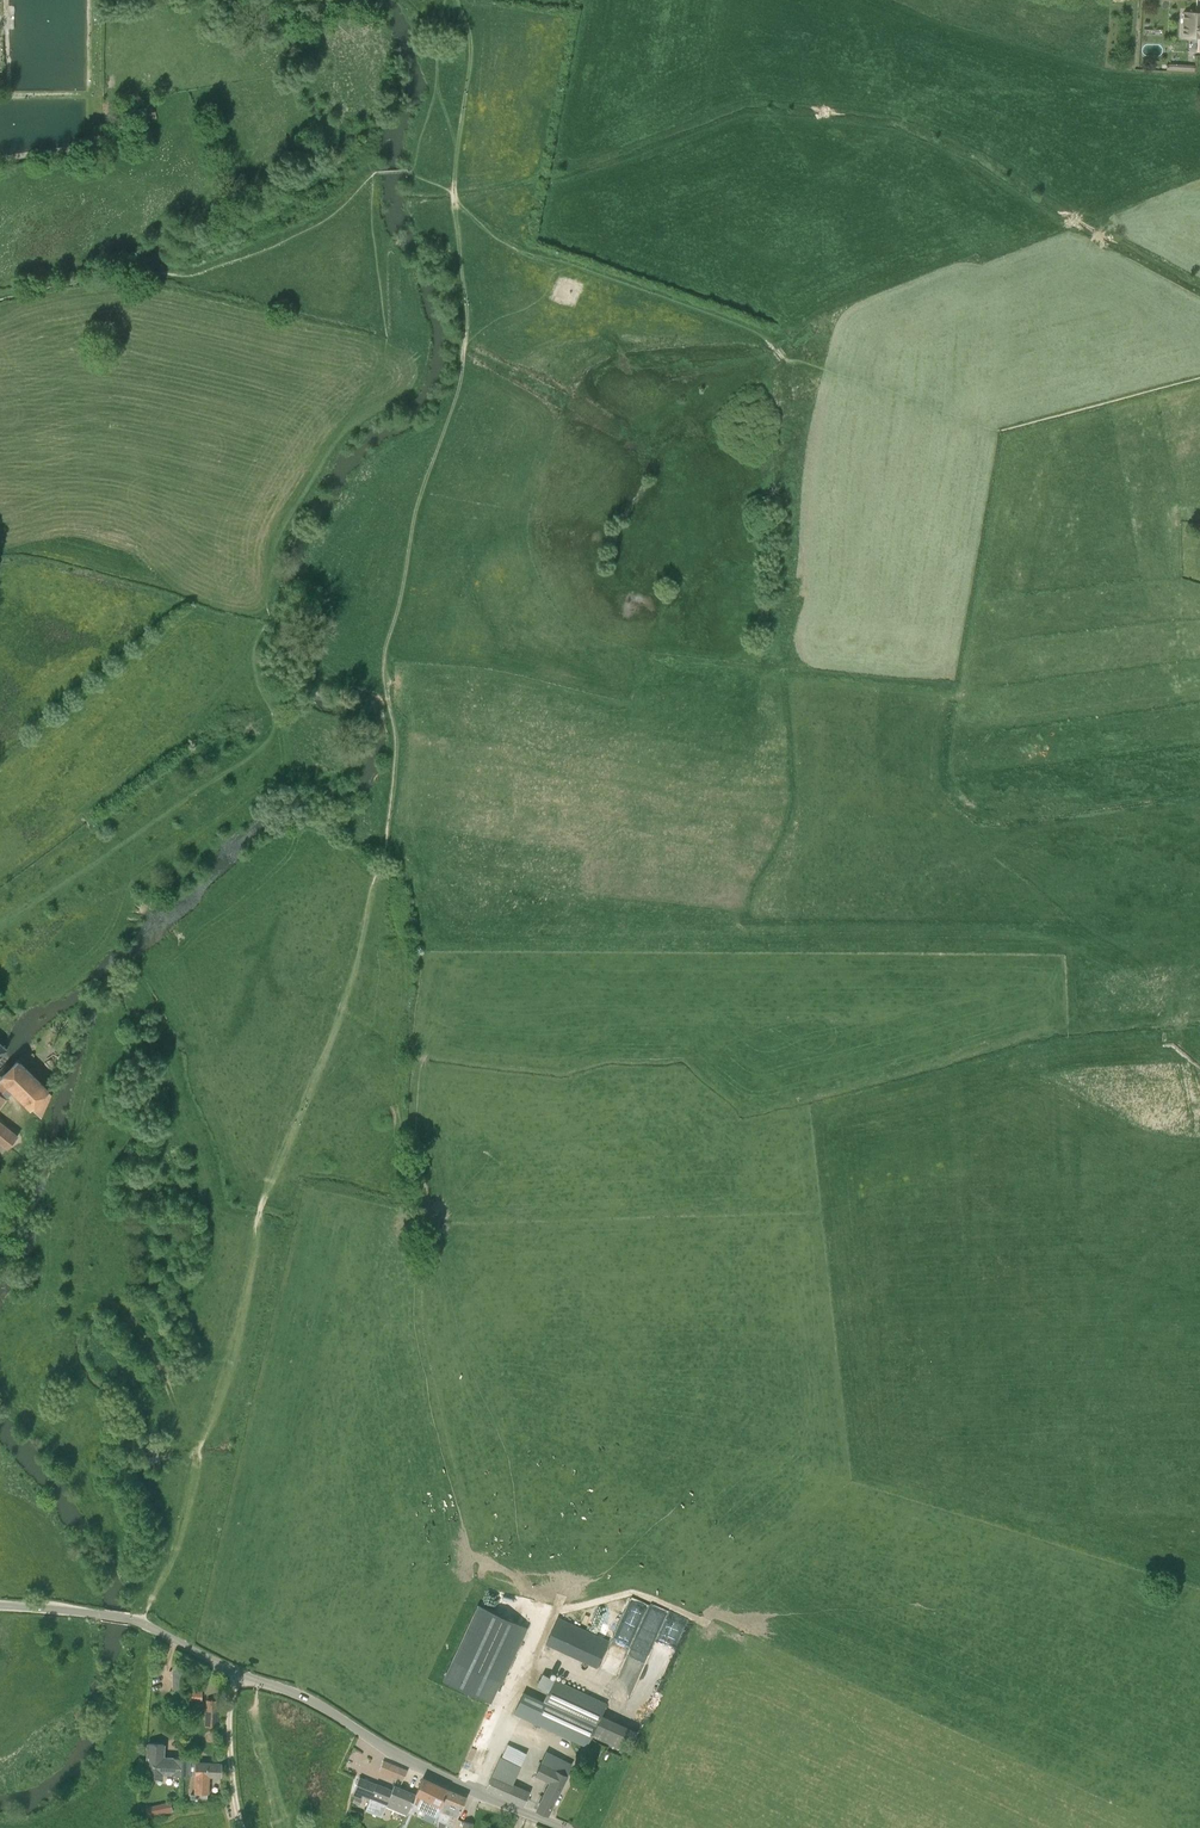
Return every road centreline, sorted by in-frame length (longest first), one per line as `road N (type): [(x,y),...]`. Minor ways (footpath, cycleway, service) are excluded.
road 1 (unclassified): [(565,1827),(399,1757),(316,1703),(142,1622),(0,1605)]
road 2 (track): [(241,1674),(228,1728),(241,1827)]

